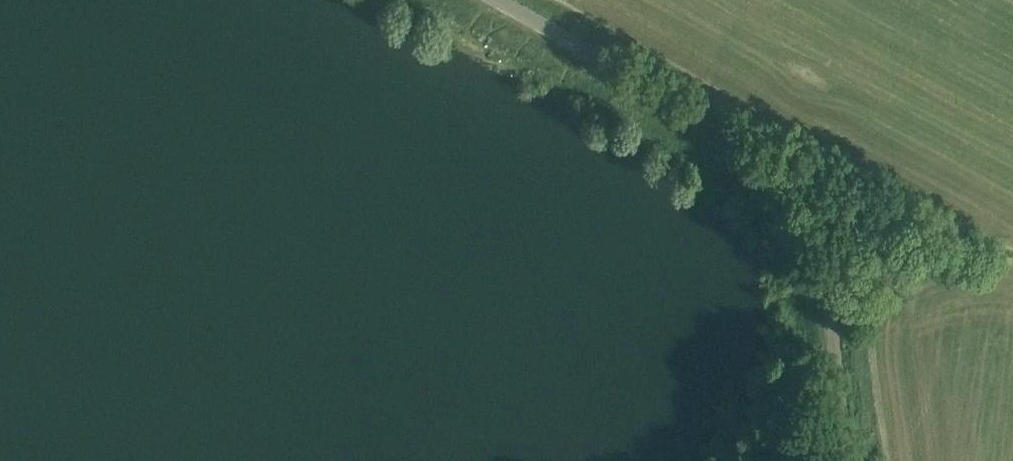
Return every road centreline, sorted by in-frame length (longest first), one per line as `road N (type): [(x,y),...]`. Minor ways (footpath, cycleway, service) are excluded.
road 1 (unclassified): [(853,460),(830,281),(808,212),(774,157),(728,118),(512,0)]

